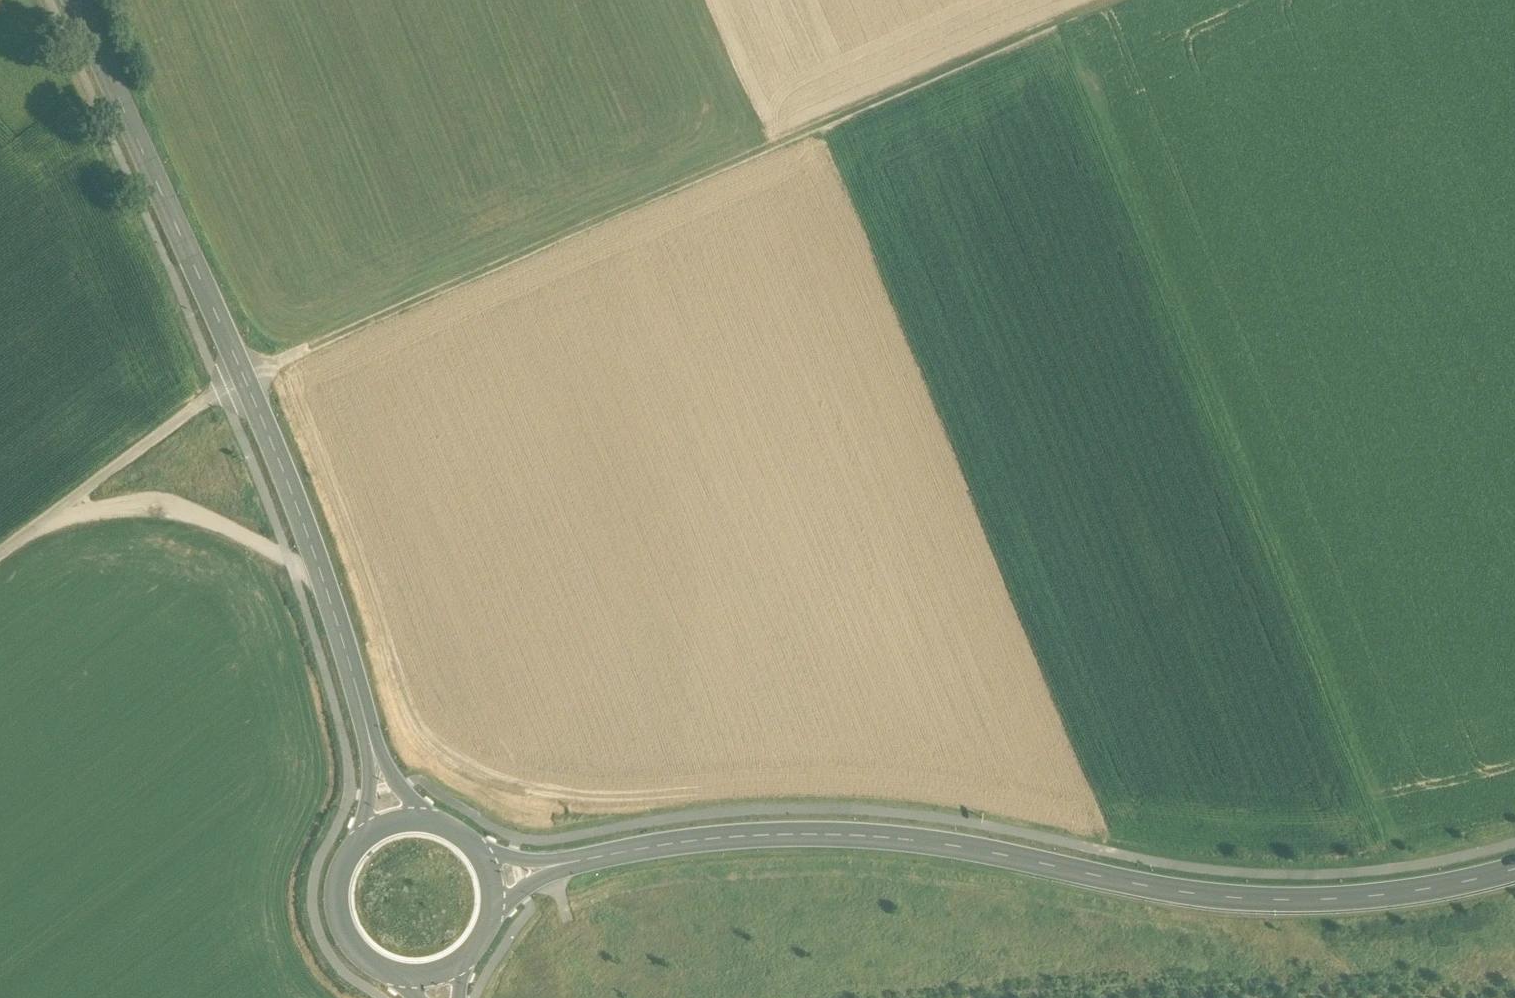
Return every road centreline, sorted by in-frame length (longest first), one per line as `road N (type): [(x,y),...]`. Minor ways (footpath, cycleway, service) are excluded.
road 1 (tertiary): [(1514,870),(1389,896),(1301,902),(1196,895),(924,840),(754,832),(490,878)]
road 2 (track): [(243,379),(1111,0)]
road 3 (tertiary): [(383,788),(300,517),(73,0)]
road 4 (track): [(243,379),(0,553)]
road 5 (track): [(289,562),(211,524),(148,508),(71,518),(23,535)]
road 6 (tertiary): [(393,824),(349,855),(338,879),(338,920),(369,964),(407,977),(434,975)]
road 7 (tertiary): [(490,878),(469,843),(447,828),(393,824)]
road 8 (tertiary): [(434,975),(482,938),(490,878)]

